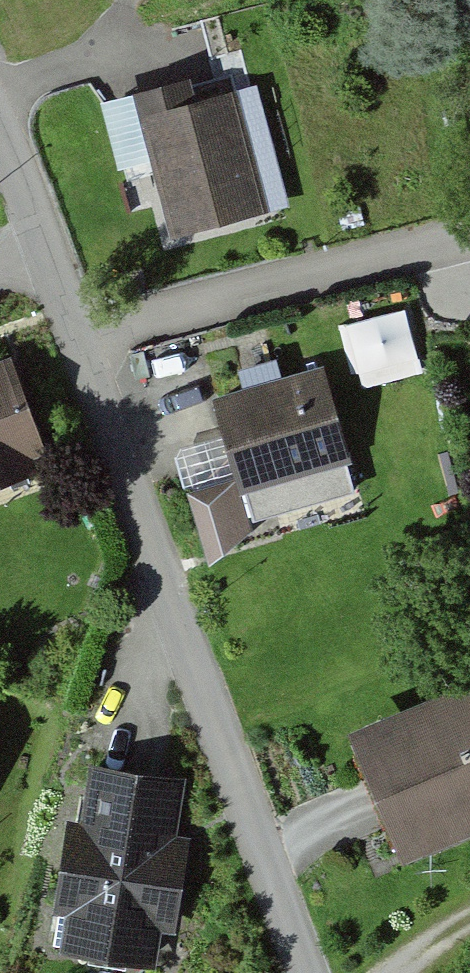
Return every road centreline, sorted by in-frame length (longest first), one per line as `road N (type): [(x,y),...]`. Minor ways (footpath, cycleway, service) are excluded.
road 1 (residential): [(77,340),(306,972)]
road 2 (residential): [(77,340),(469,240)]
road 3 (residential): [(0,134),(77,340)]

